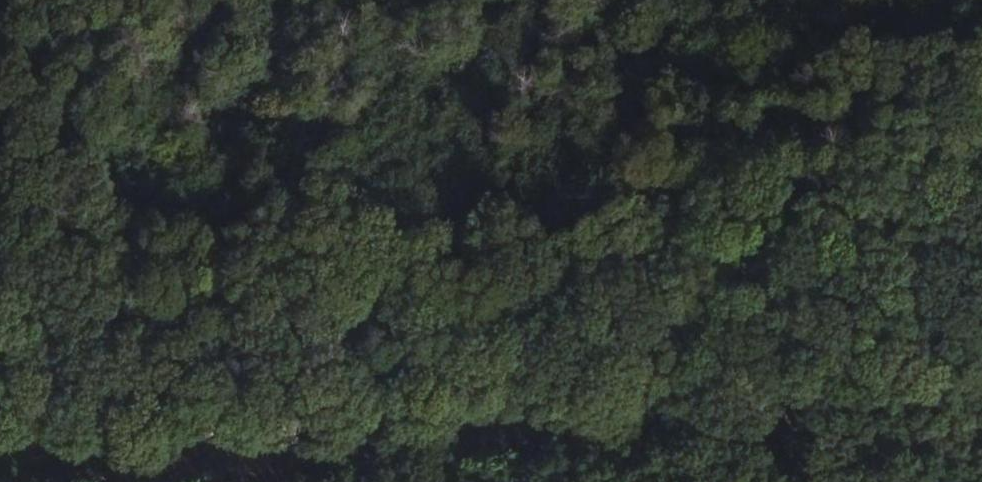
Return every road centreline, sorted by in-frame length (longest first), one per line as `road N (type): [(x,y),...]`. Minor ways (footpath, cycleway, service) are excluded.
road 1 (track): [(0,348),(981,173)]
road 2 (track): [(981,384),(888,383),(0,444)]

